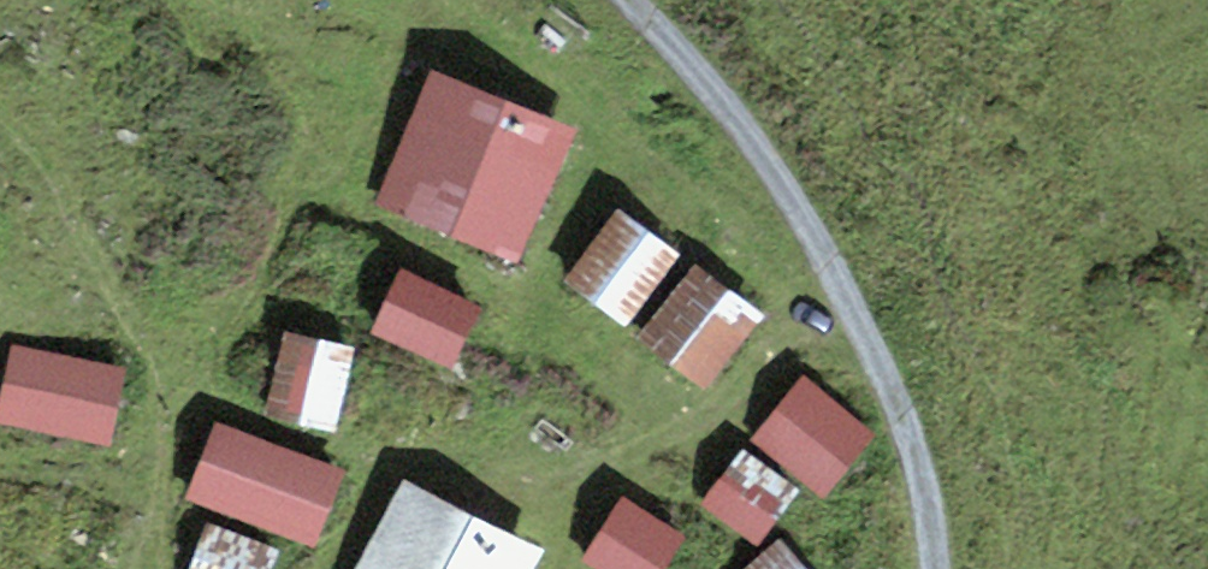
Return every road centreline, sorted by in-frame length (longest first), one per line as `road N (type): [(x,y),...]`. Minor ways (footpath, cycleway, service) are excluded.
road 1 (track): [(871,340),(754,146),(631,0)]
road 2 (track): [(935,568),(911,442),(871,340)]

